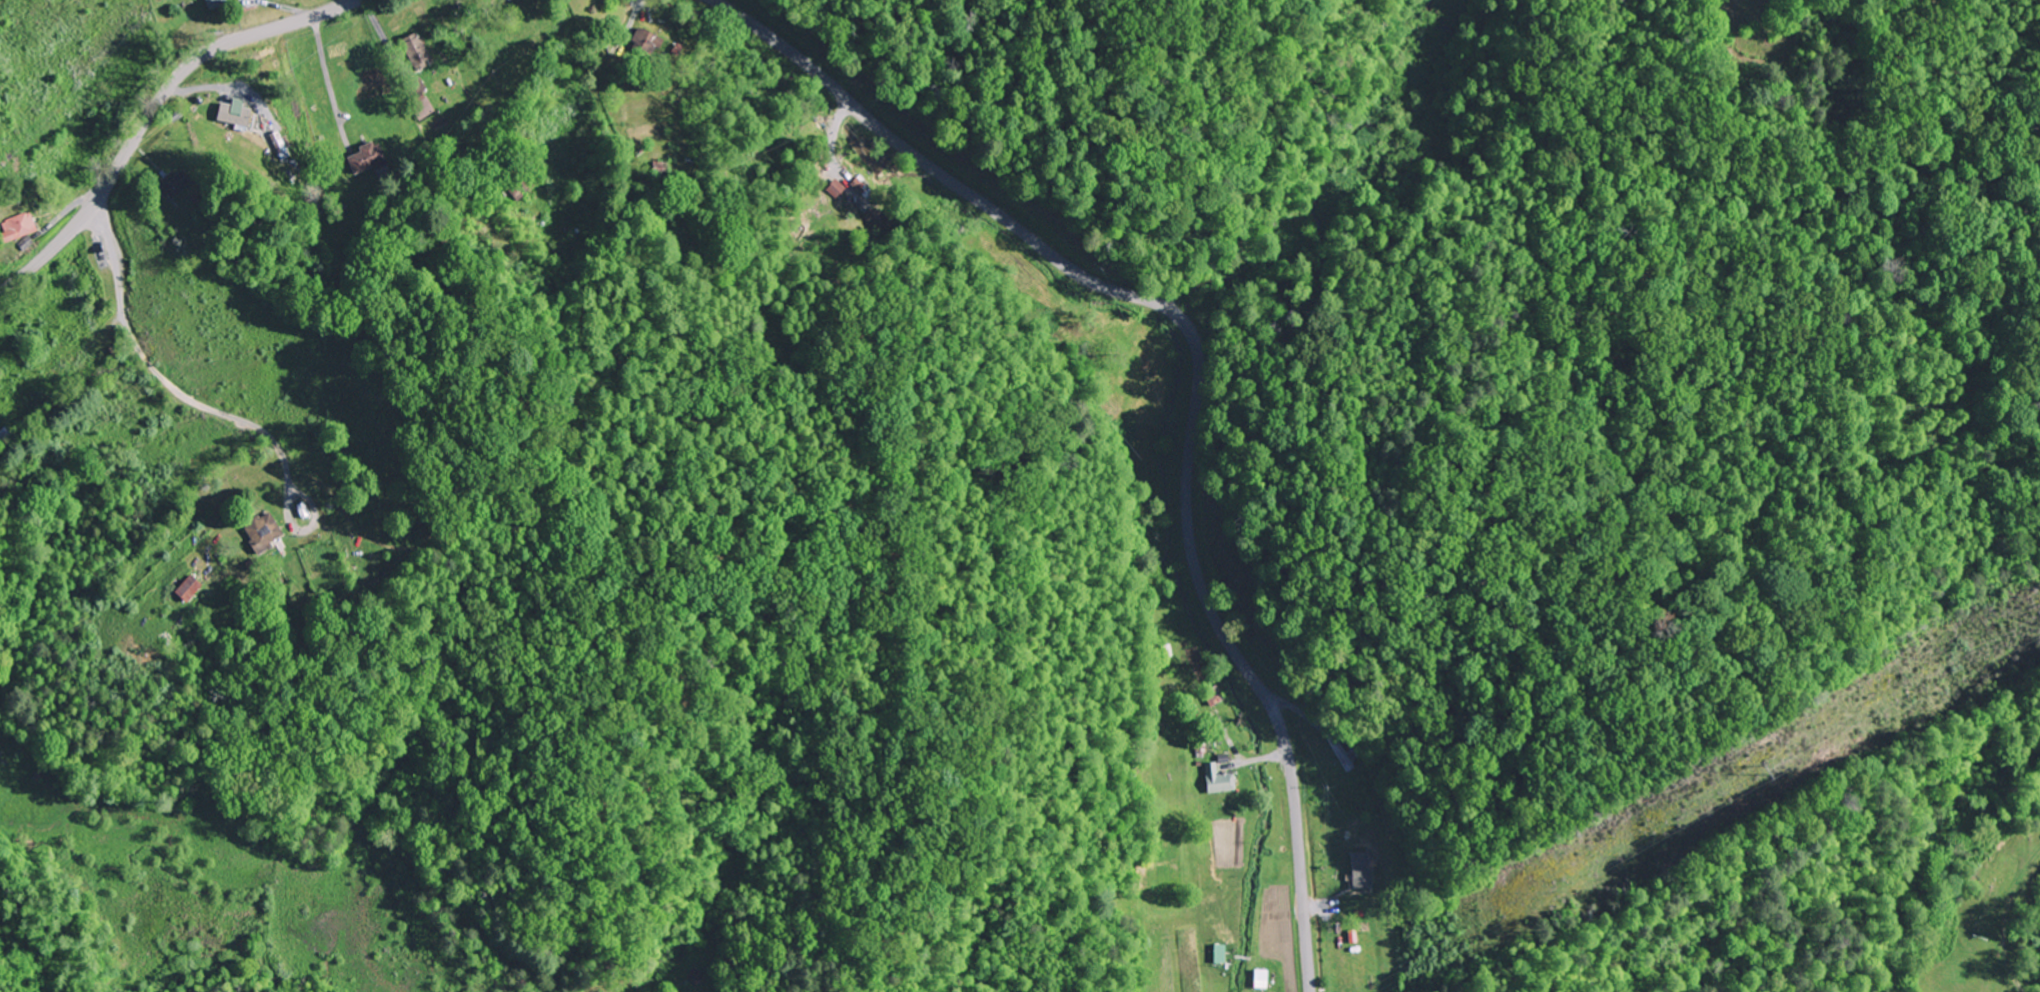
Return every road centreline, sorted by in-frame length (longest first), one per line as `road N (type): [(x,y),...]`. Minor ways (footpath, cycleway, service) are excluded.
road 1 (residential): [(714,0),(1078,275),(1164,307),(1193,337),(1200,368),(1187,494),(1192,554),(1210,609),(1268,699),(1286,743),(1310,991)]
road 2 (secondary): [(355,0),(221,46),(184,69),(91,207),(0,289)]
road 3 (residential): [(91,207),(112,242),(121,310),(137,347),(184,400),(275,445),(292,518)]
road 4 (track): [(2022,991),(2003,933),(2039,847)]

